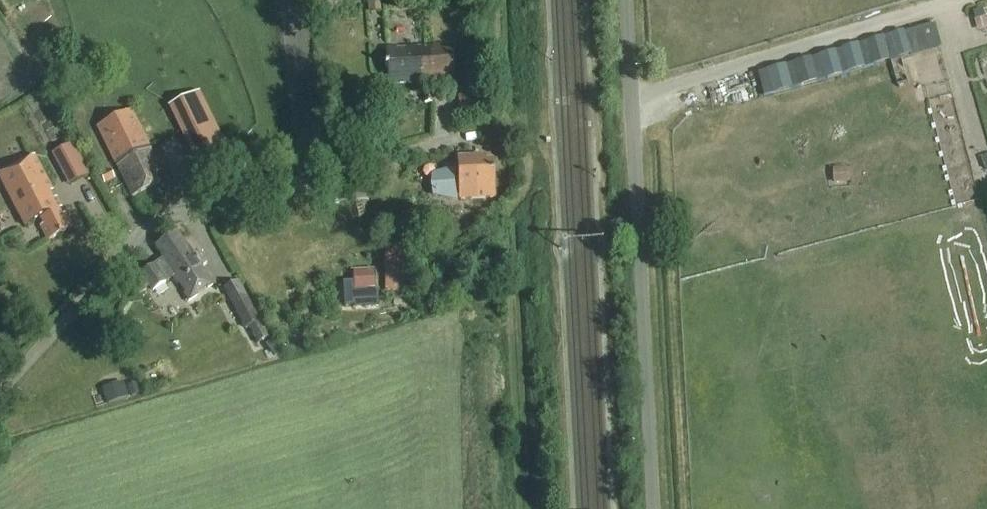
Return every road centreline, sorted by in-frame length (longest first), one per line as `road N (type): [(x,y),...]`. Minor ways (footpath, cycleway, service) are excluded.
road 1 (unclassified): [(0,386),(116,255),(142,237),(453,146)]
road 2 (unclassified): [(654,508),(628,0)]

